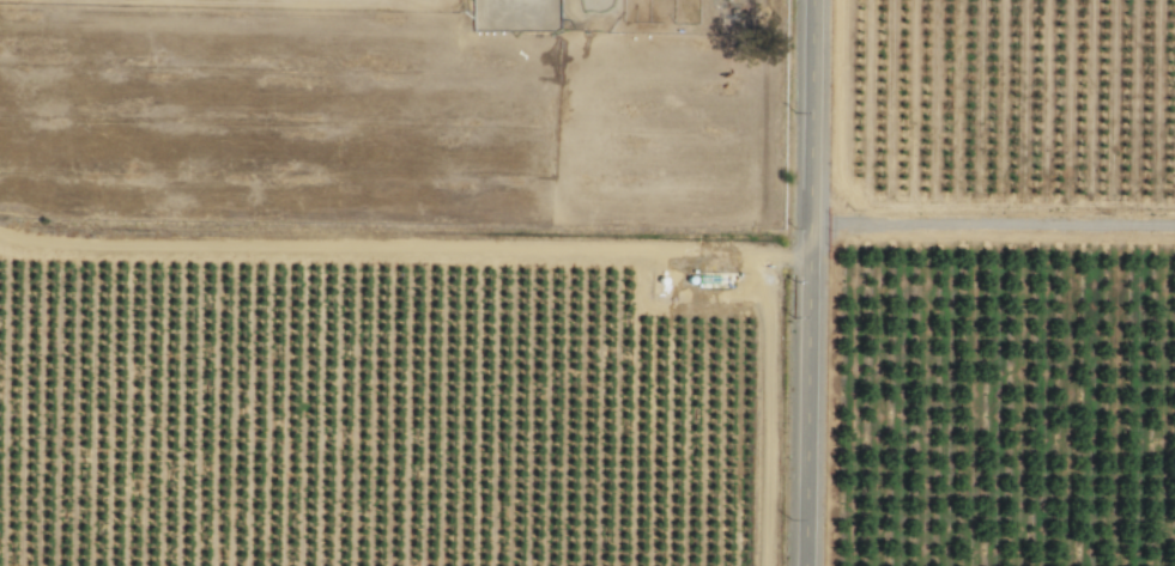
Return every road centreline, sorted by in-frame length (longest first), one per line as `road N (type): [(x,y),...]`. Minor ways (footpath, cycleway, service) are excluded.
road 1 (tertiary): [(804,565),(812,0)]

